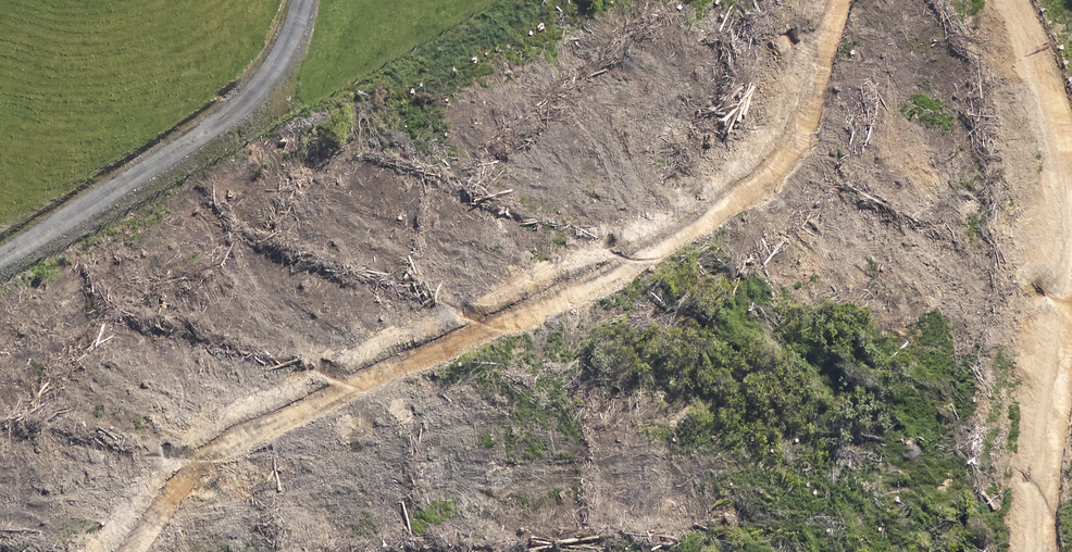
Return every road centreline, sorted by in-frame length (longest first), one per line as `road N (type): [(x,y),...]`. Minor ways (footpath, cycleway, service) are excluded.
road 1 (track): [(843,0),(801,145),(747,198),(578,298),(232,440),(185,475),(130,551)]
road 2 (track): [(1039,551),(1067,246),(1065,178),(1033,52),(1009,0)]
road 3 (track): [(0,256),(240,107),(290,38),(303,0)]

